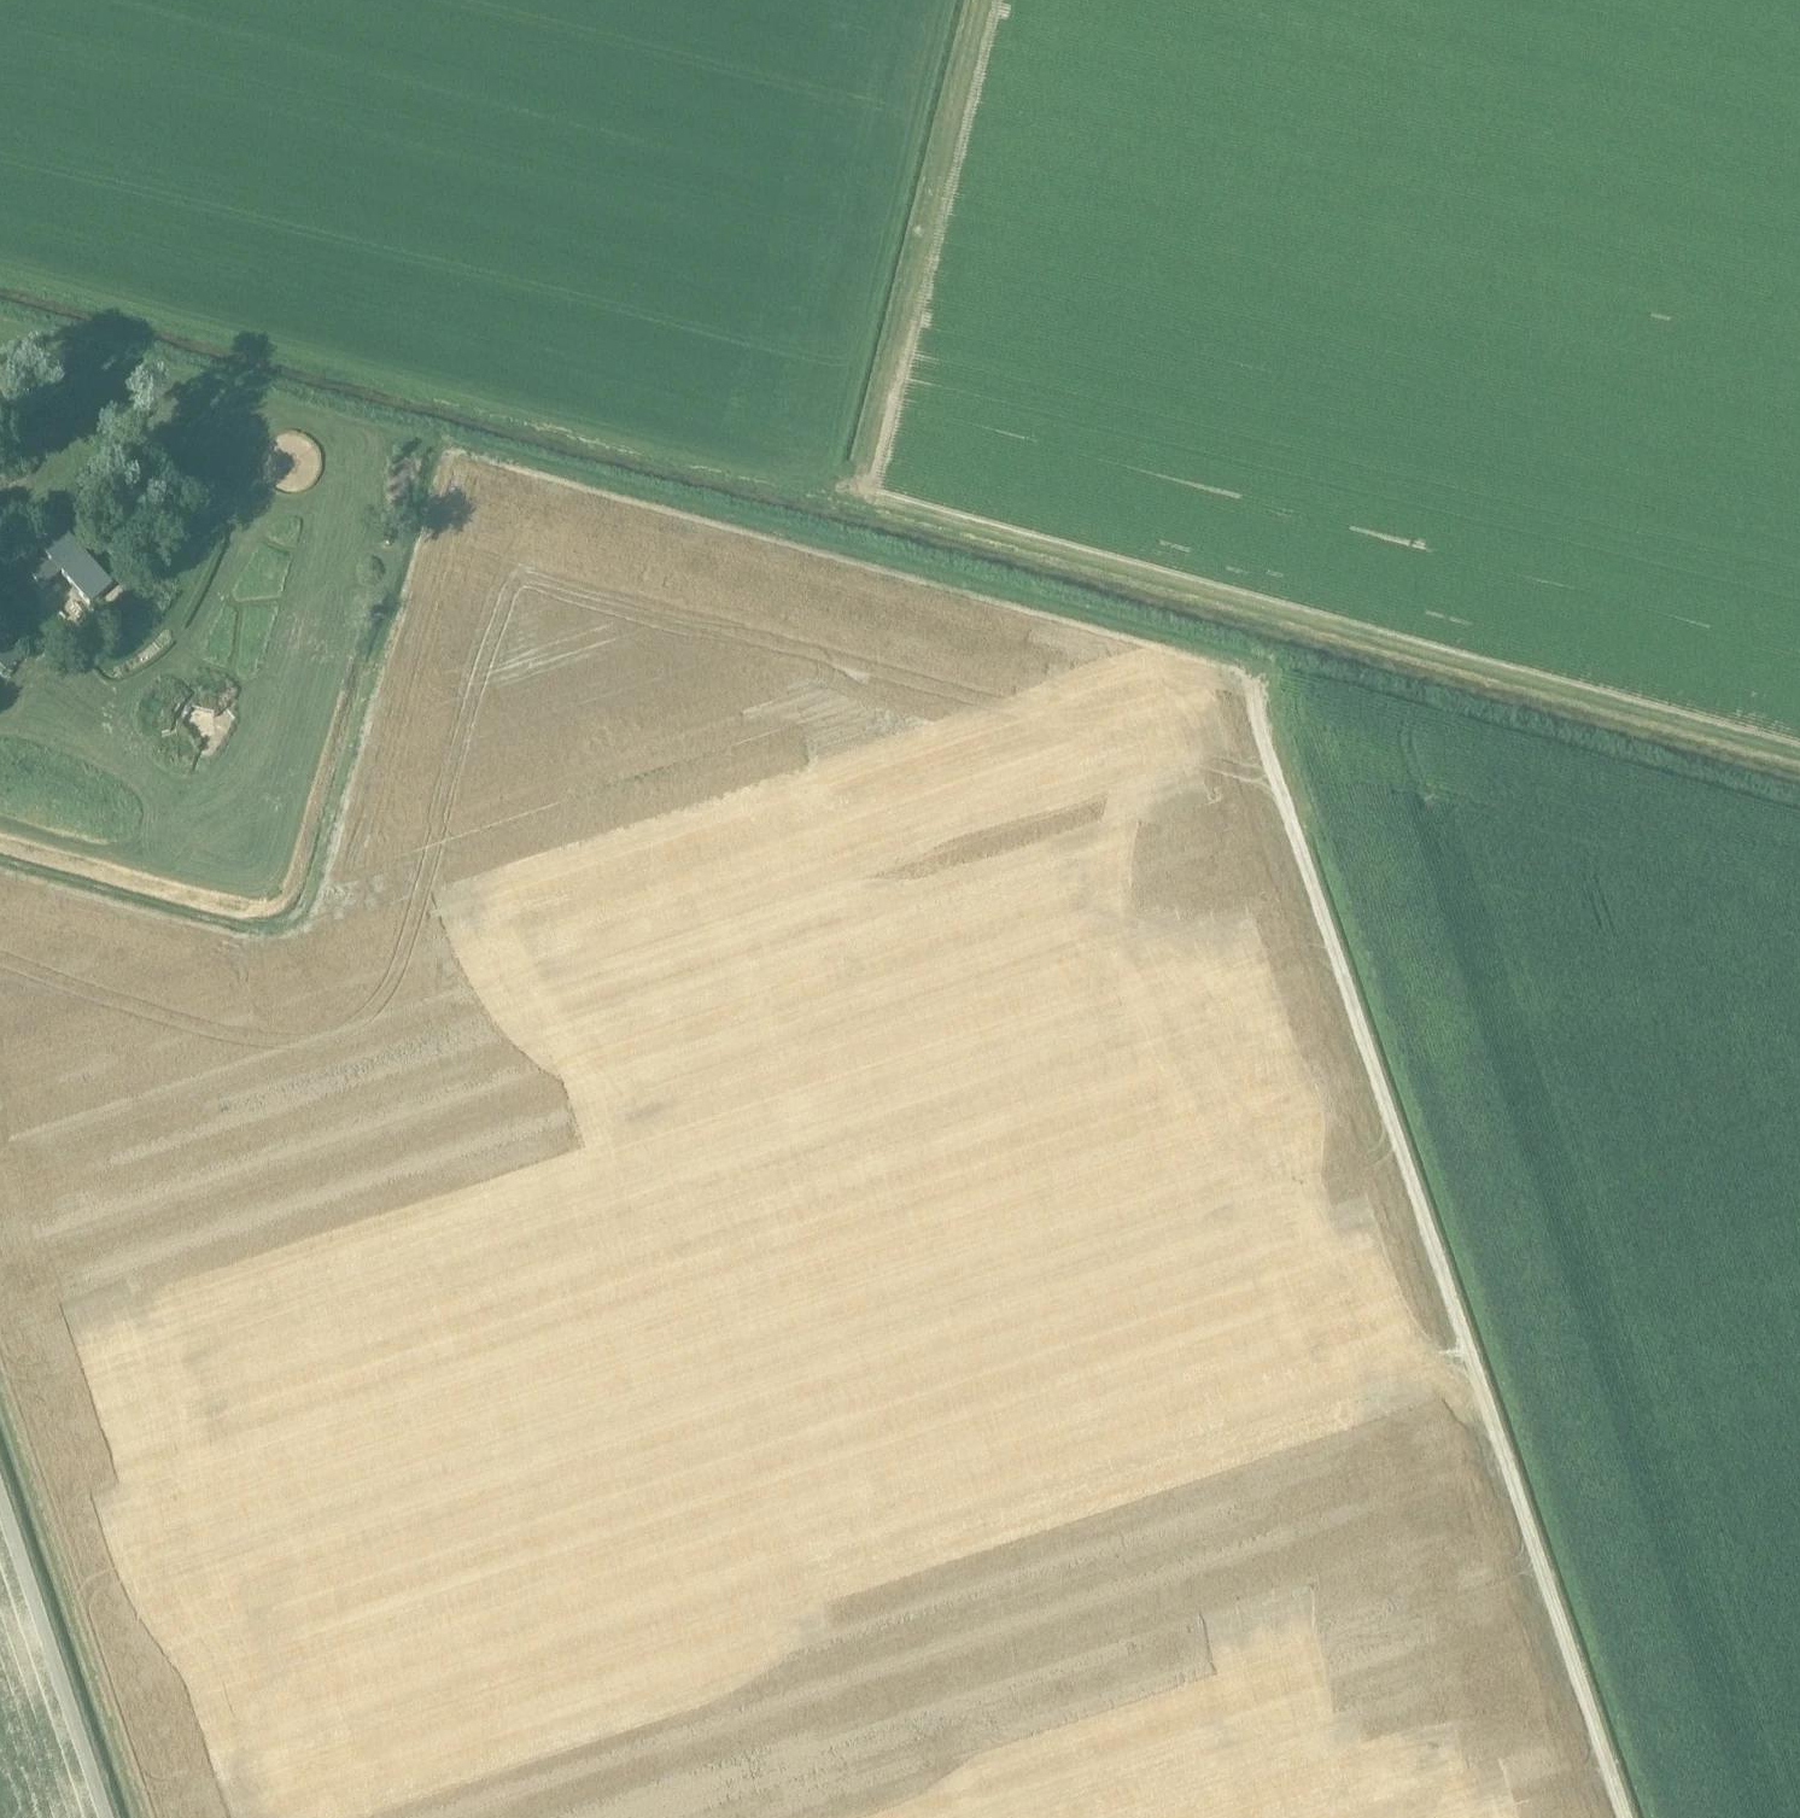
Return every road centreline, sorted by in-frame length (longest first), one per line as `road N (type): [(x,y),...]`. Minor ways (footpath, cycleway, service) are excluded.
road 1 (unclassified): [(0,1499),(105,1817)]

